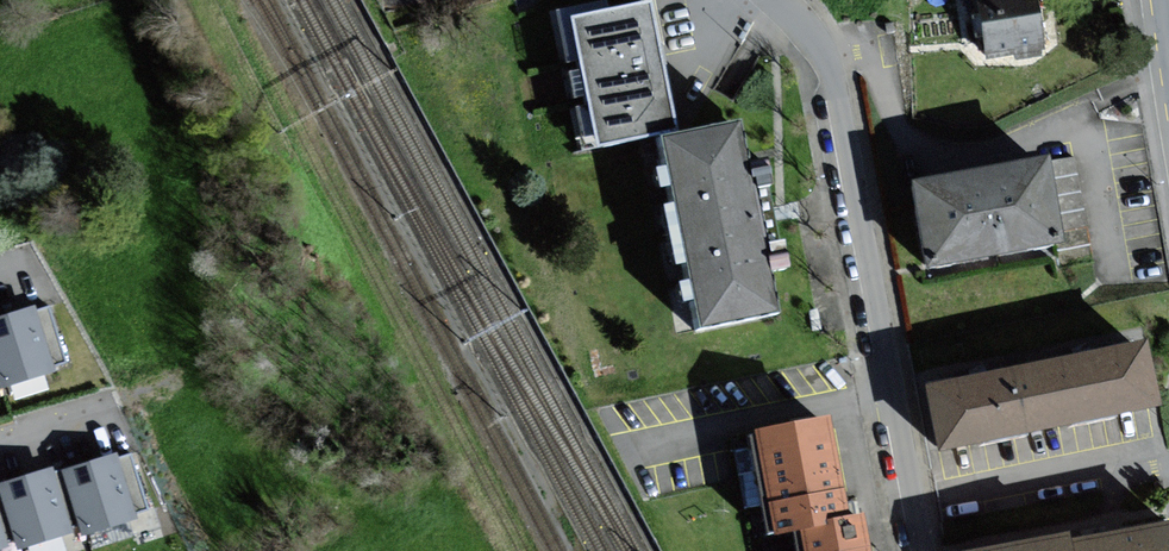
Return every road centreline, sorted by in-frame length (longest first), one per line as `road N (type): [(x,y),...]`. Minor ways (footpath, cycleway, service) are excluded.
road 1 (residential): [(769,0),(832,74),(912,550)]

